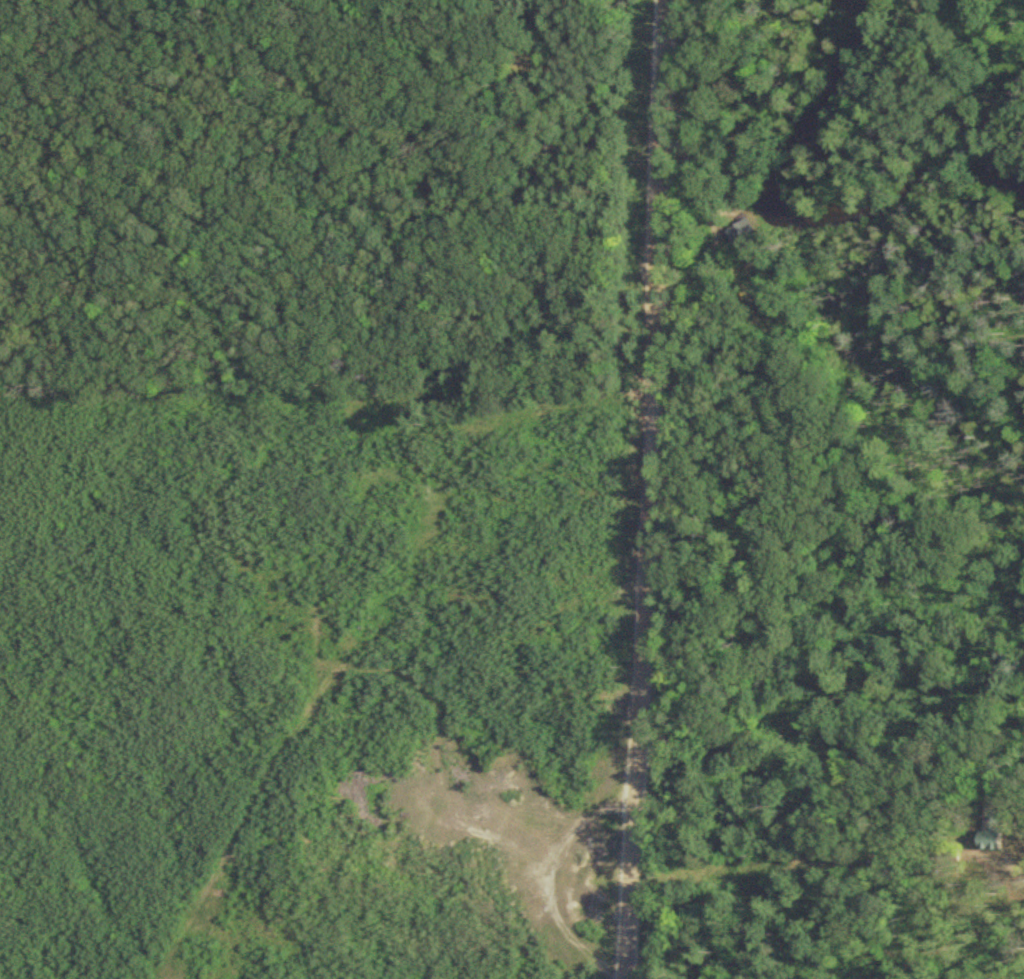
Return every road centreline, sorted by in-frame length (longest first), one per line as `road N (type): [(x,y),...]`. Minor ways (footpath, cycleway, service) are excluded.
road 1 (residential): [(624,978),(666,0)]

